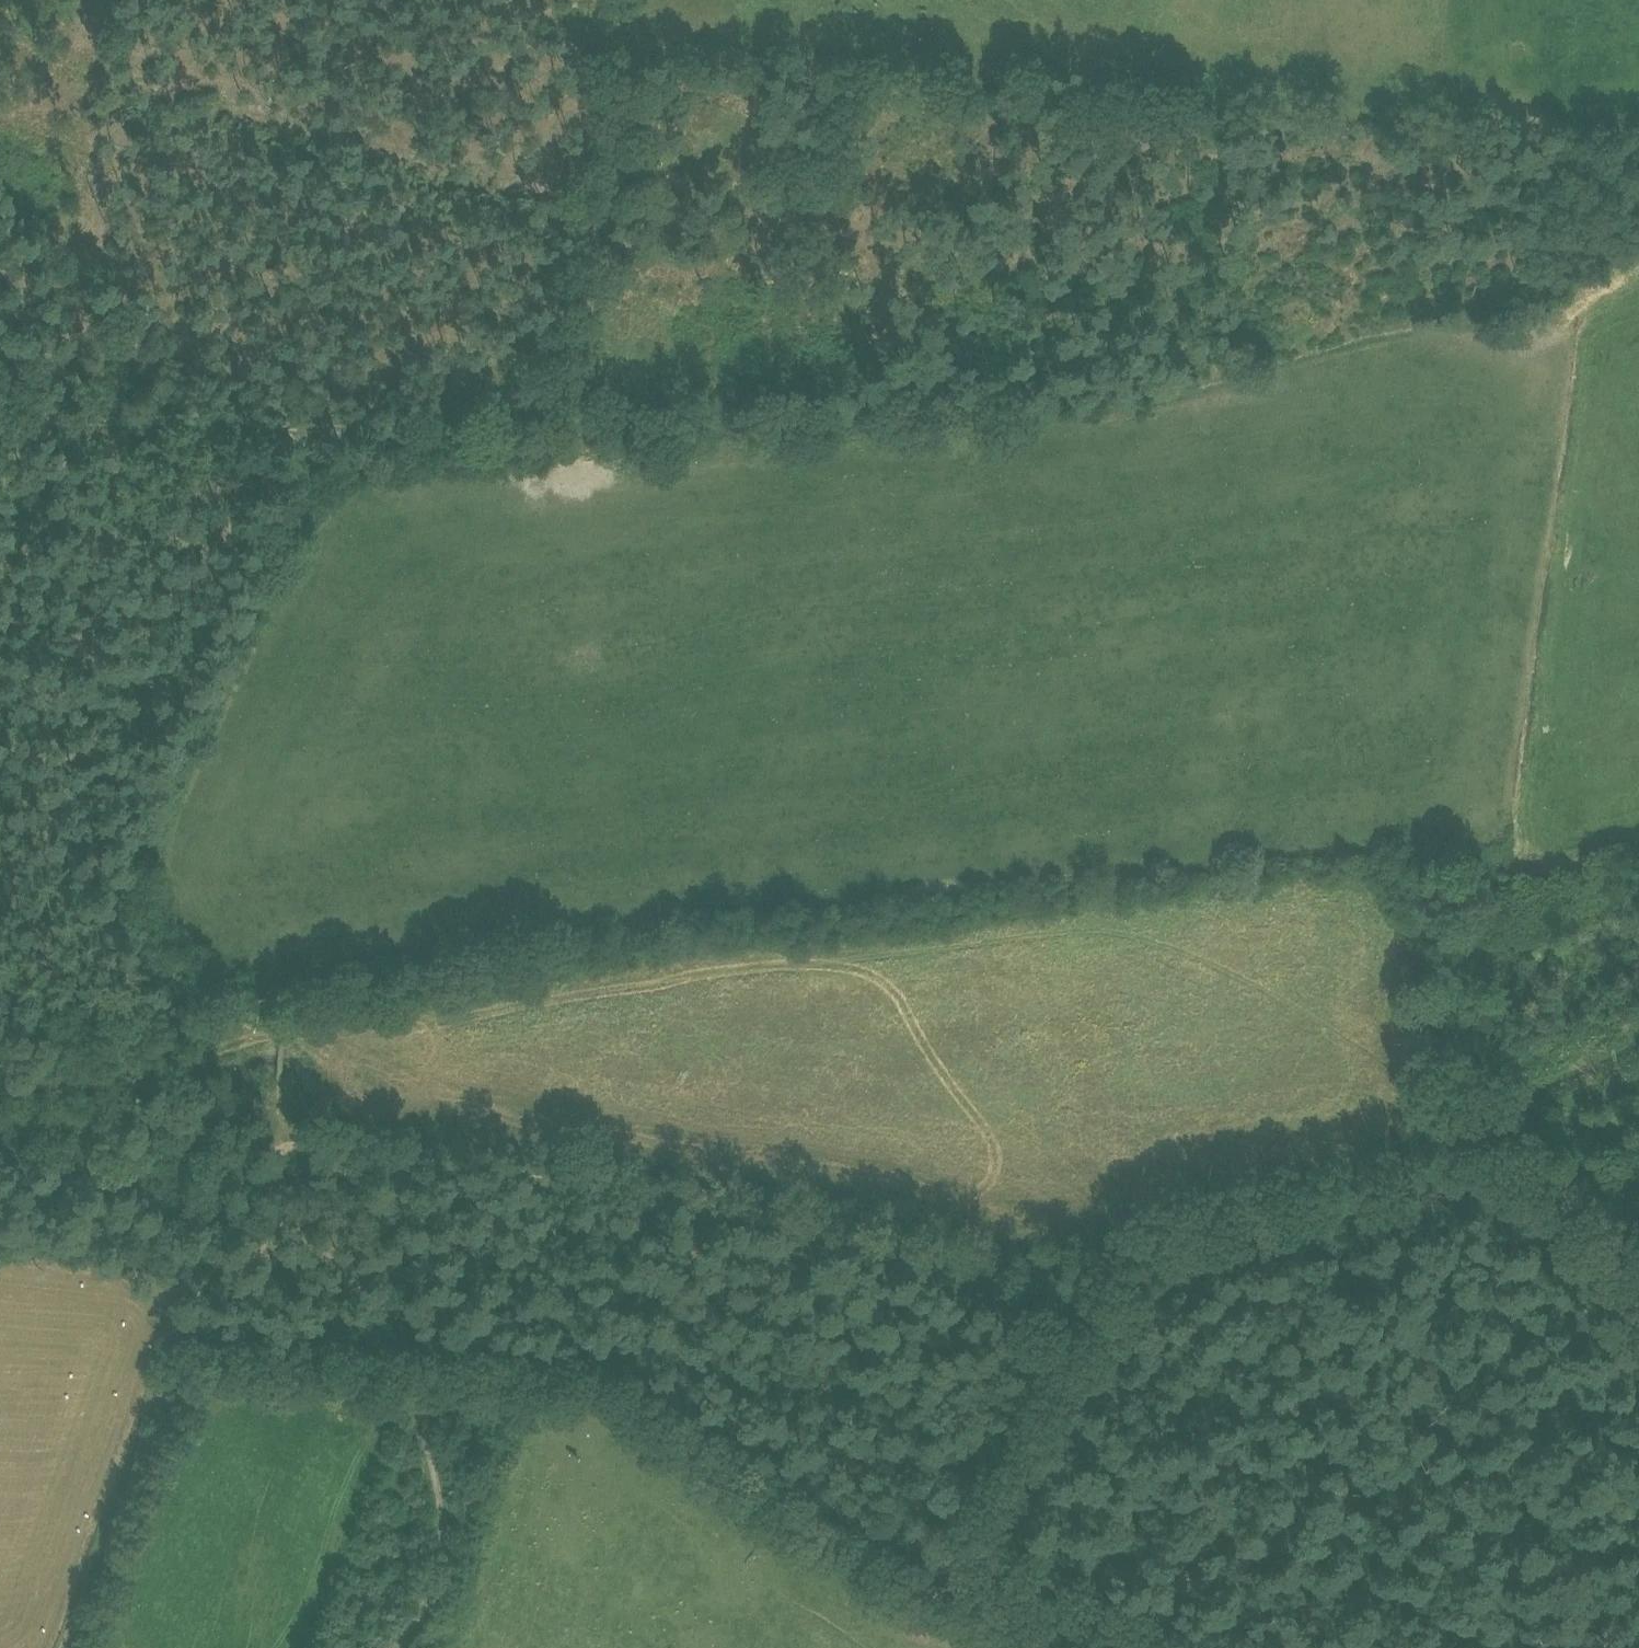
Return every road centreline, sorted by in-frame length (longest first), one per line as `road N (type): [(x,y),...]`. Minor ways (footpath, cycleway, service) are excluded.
road 1 (track): [(937,1647),(912,1618),(923,1589),(1097,1290)]

